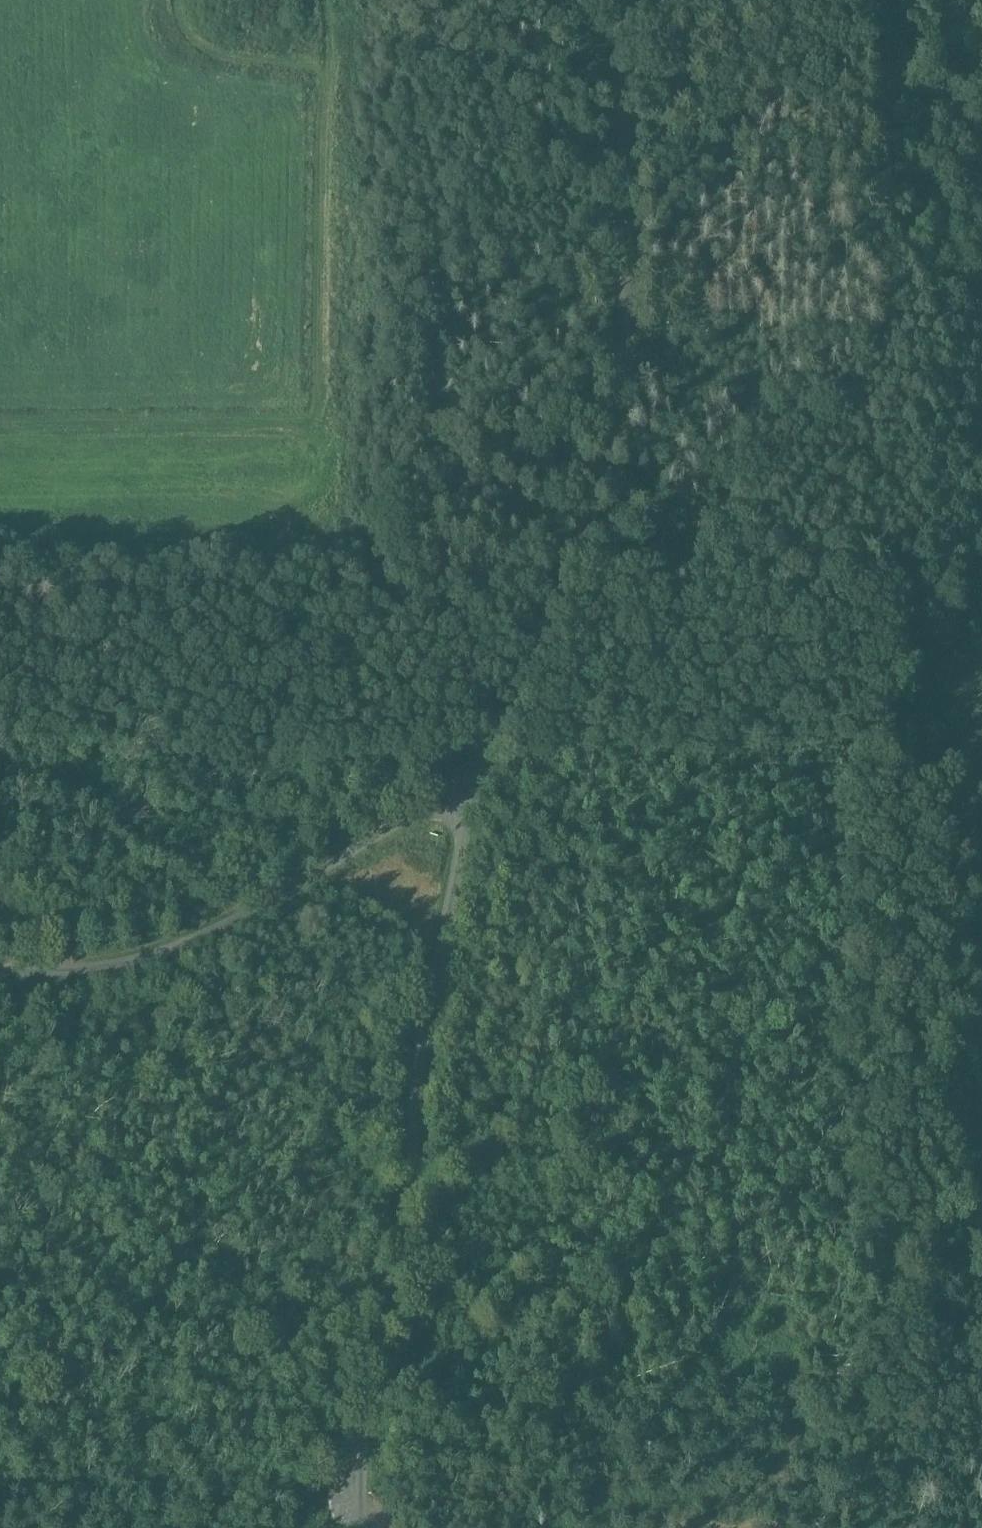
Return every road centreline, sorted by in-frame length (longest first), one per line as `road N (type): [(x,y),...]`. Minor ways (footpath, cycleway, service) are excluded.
road 1 (track): [(176,0),(180,23),(200,42),(296,58),(320,77),(315,415),(294,424),(0,425)]
road 2 (unclassified): [(468,802),(583,531),(622,398),(614,0)]
road 3 (unclassified): [(361,1527),(367,1376),(407,1222),(419,1056),(468,802)]
road 4 (unclassified): [(0,970),(90,969),(170,949),(414,816),(468,802)]

